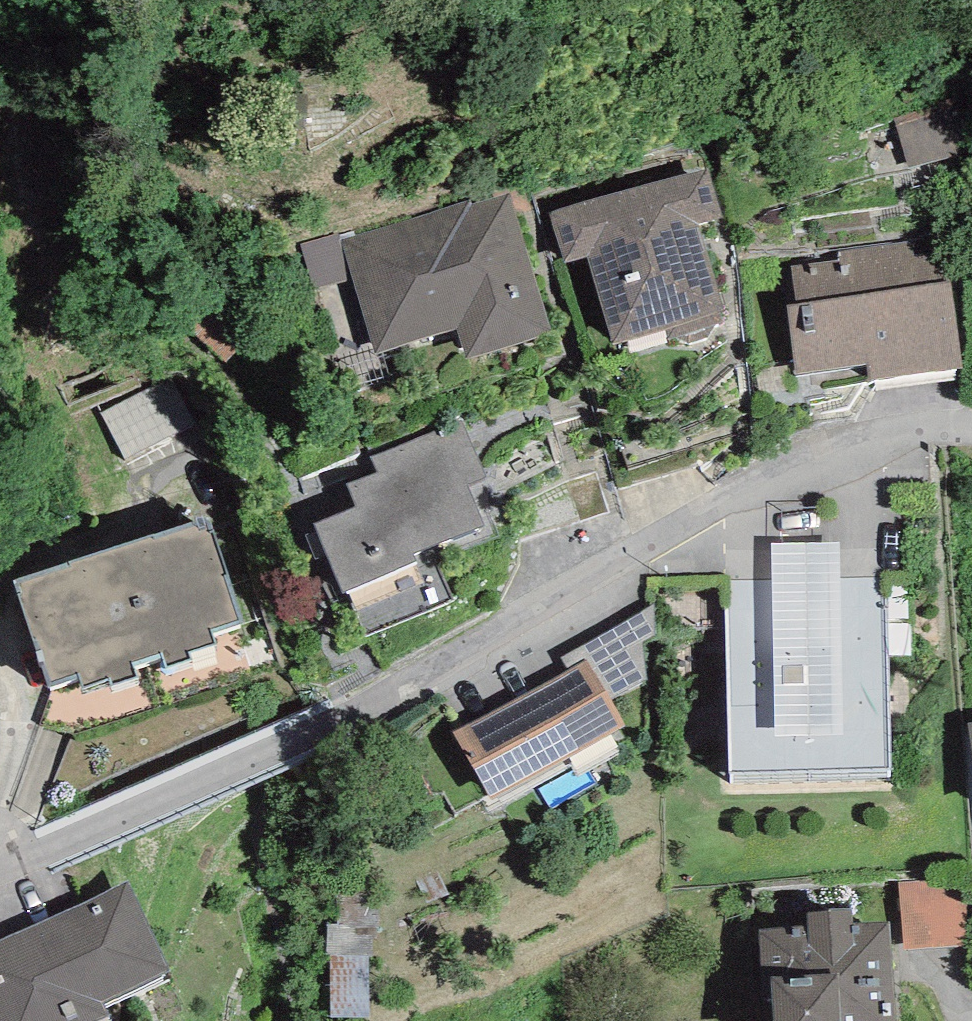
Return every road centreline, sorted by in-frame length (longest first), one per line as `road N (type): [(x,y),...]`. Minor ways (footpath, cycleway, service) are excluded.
road 1 (residential): [(0,870),(329,726),(832,462),(910,446),(971,446)]

